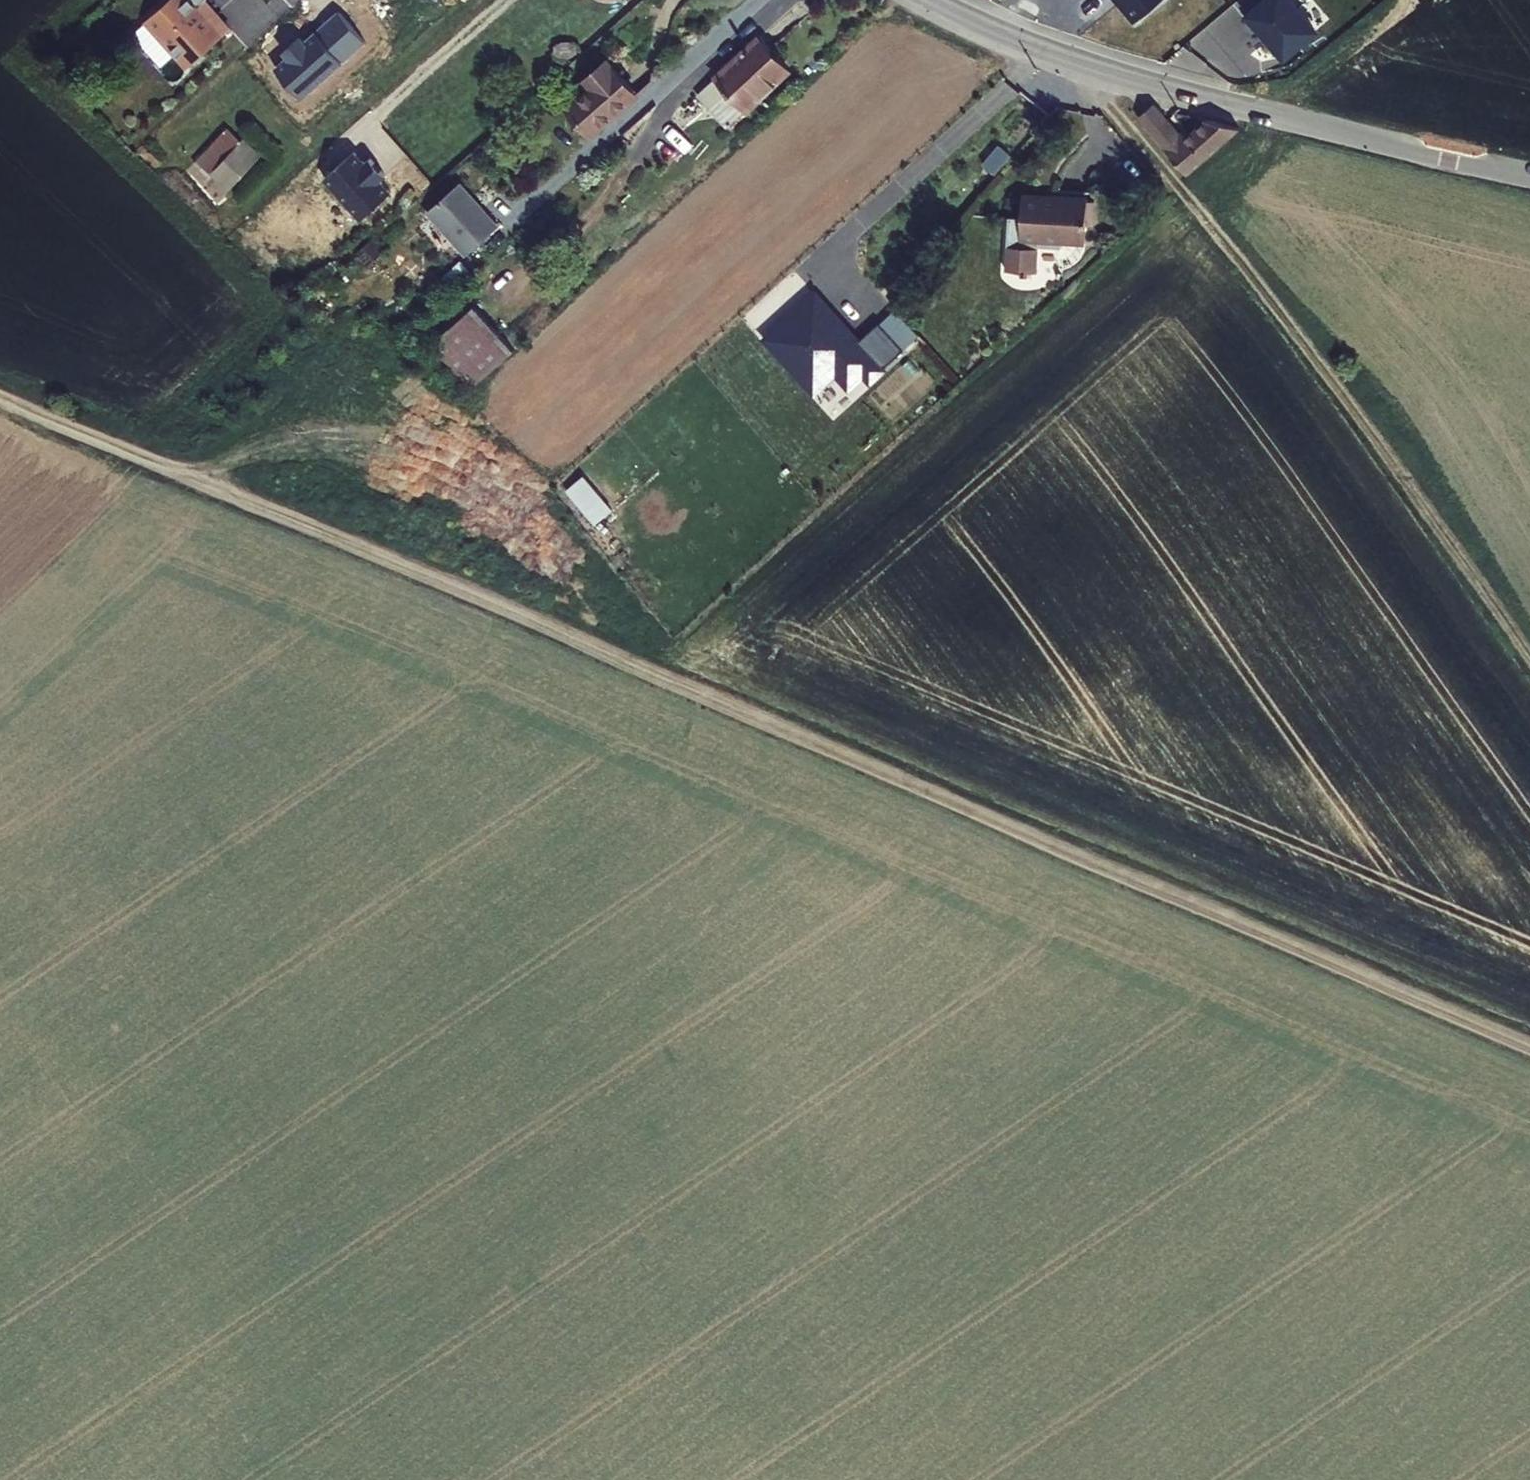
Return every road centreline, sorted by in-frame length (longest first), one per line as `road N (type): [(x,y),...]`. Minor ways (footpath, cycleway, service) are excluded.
road 1 (unclassified): [(934,0),(1026,43),(1133,78),(1529,175)]

